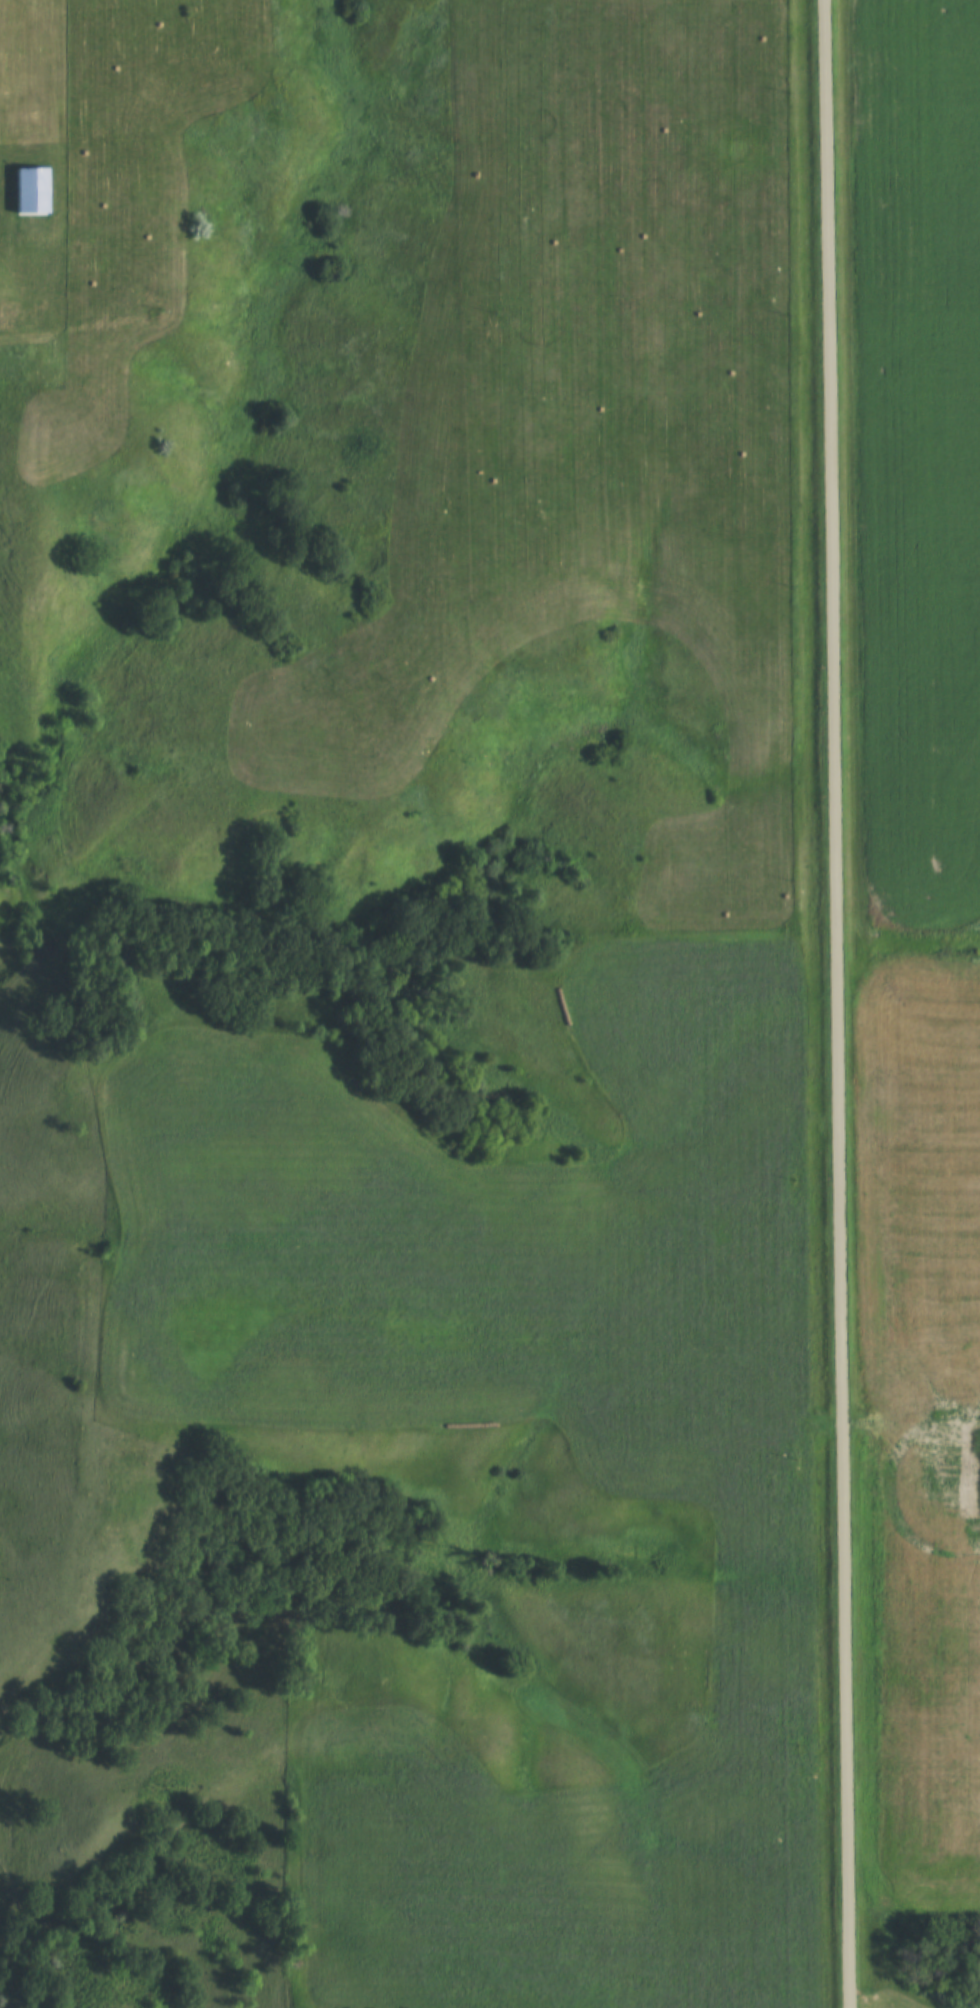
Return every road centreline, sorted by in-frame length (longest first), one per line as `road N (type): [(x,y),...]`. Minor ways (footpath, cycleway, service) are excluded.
road 1 (residential): [(851,2007),(824,0)]

